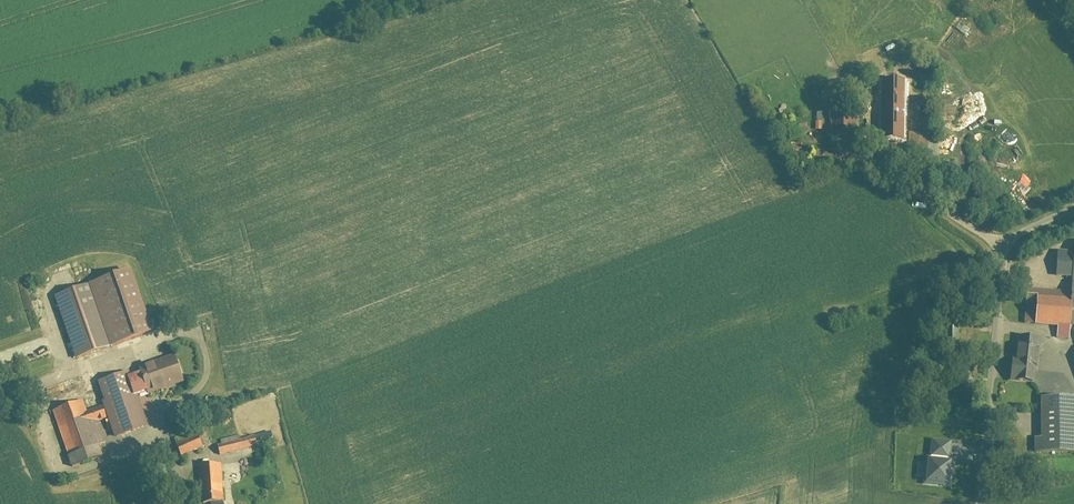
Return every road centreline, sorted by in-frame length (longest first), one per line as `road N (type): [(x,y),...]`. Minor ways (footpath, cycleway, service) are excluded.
road 1 (unclassified): [(1073,202),(995,236),(990,250),(971,503)]

